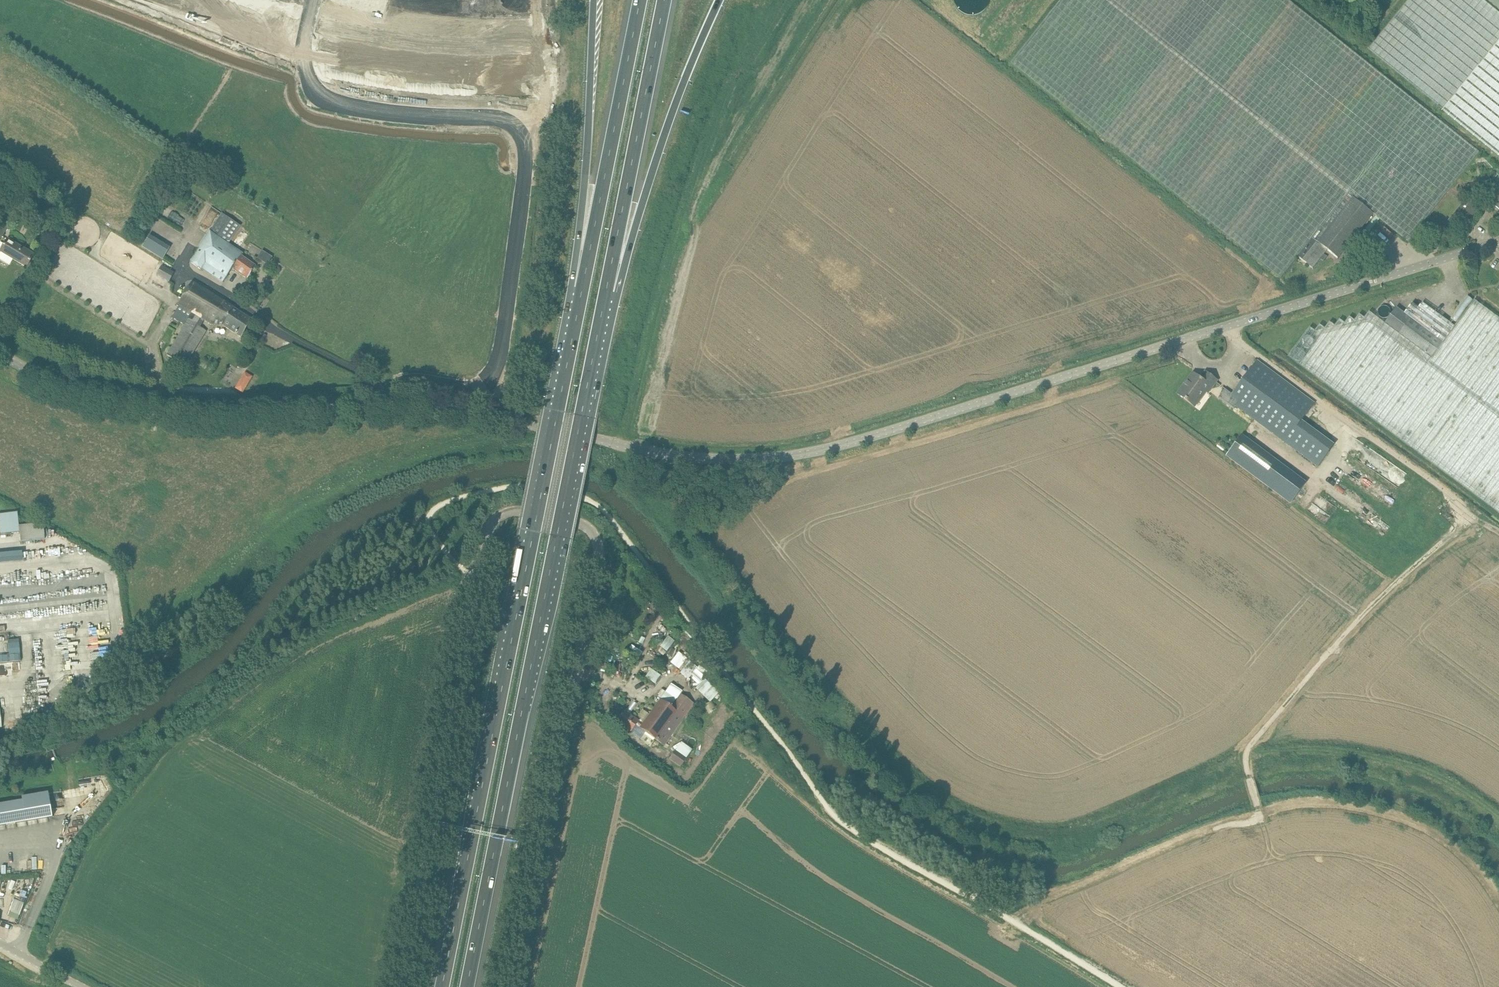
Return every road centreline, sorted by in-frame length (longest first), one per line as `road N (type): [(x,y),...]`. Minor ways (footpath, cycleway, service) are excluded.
road 1 (unclassified): [(401,986),(489,529),(497,515),(518,510),(587,526),(599,561),(512,986)]
road 2 (tertiary): [(645,450),(755,458),(836,446),(1498,242)]
road 3 (motorway): [(581,289),(441,986)]
road 4 (motorway): [(465,986),(604,292)]
road 5 (tertiary): [(645,450),(420,407),(177,411),(82,391),(0,353)]
road 6 (motorway): [(178,0),(360,57),(464,71),(620,62),(816,0)]
road 7 (motorway): [(604,292),(718,0)]
road 8 (motorway): [(604,292),(663,0)]
road 9 (motorway): [(639,0),(581,289)]
road 10 (motorway): [(594,0),(581,289)]

